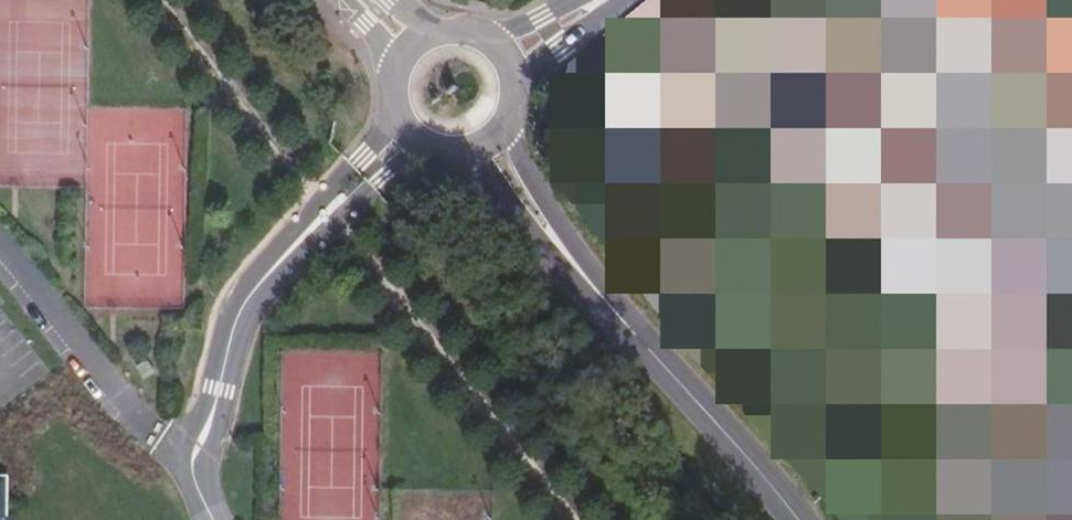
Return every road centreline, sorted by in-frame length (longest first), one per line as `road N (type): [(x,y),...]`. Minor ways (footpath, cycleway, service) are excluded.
road 1 (track): [(584,519),(163,0)]
road 2 (unclassified): [(374,168),(262,277),(239,311),(212,414),(191,458)]
road 3 (secondary): [(572,263),(797,519)]
road 4 (unclassified): [(0,242),(139,418),(191,458)]
road 5 (secondary): [(456,149),(572,263)]
road 6 (secondary): [(572,263),(513,144),(509,115)]
road 7 (unclassified): [(514,98),(607,0)]

